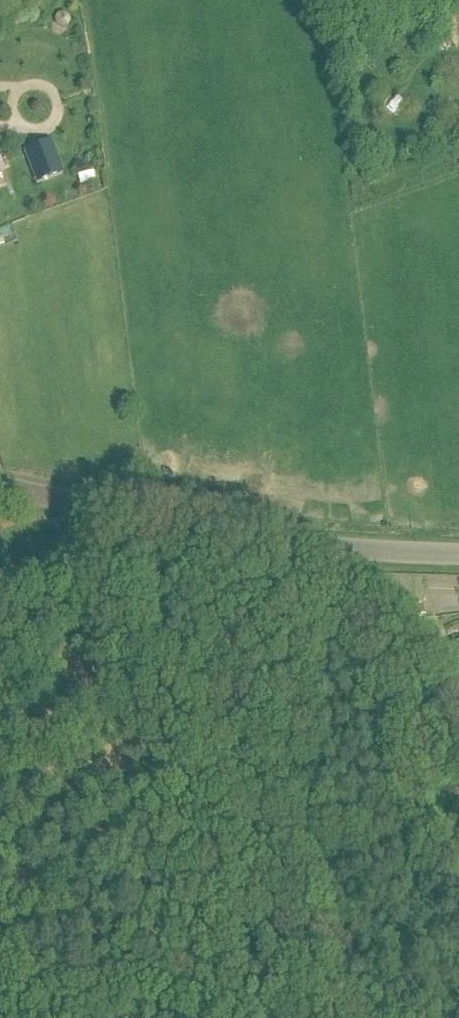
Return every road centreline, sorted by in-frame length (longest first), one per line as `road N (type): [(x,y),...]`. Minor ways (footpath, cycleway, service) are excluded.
road 1 (unclassified): [(458,553),(290,544),(0,486)]

